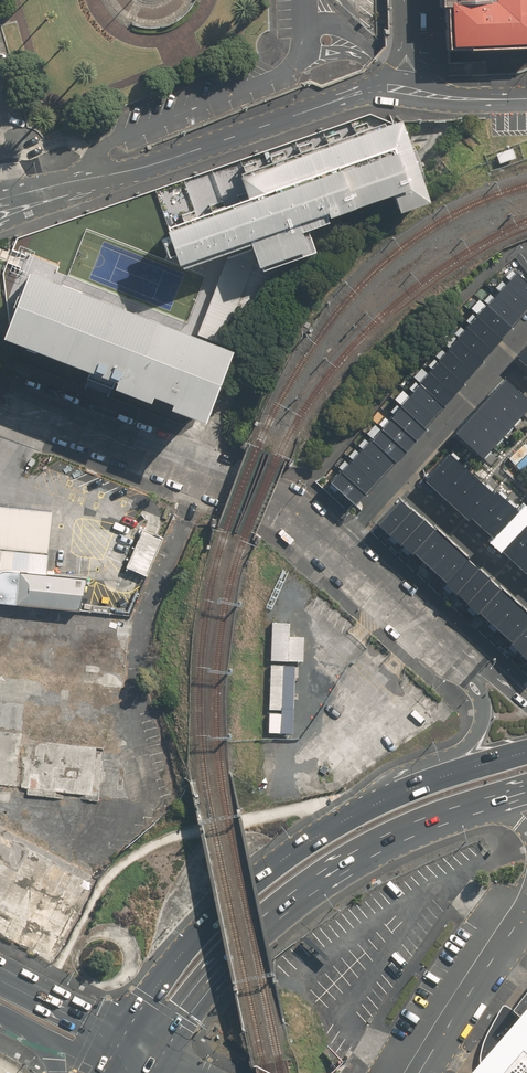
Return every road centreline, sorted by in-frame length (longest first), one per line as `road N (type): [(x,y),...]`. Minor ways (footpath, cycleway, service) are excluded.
road 1 (residential): [(30,409),(271,503),(461,662)]
road 2 (trunk): [(127,1035),(188,945),(288,855),(358,812),(451,775)]
road 3 (trunk): [(481,806),(401,836),(310,888),(209,979),(162,1050)]
road 4 (track): [(202,472),(145,621),(132,721),(142,797)]
road 5 (residential): [(69,183),(377,89)]
road 6 (residential): [(517,925),(418,1072)]
road 7 (secondary): [(0,974),(127,1035)]
road 8 (residential): [(451,775),(478,735),(484,710),(461,662)]

